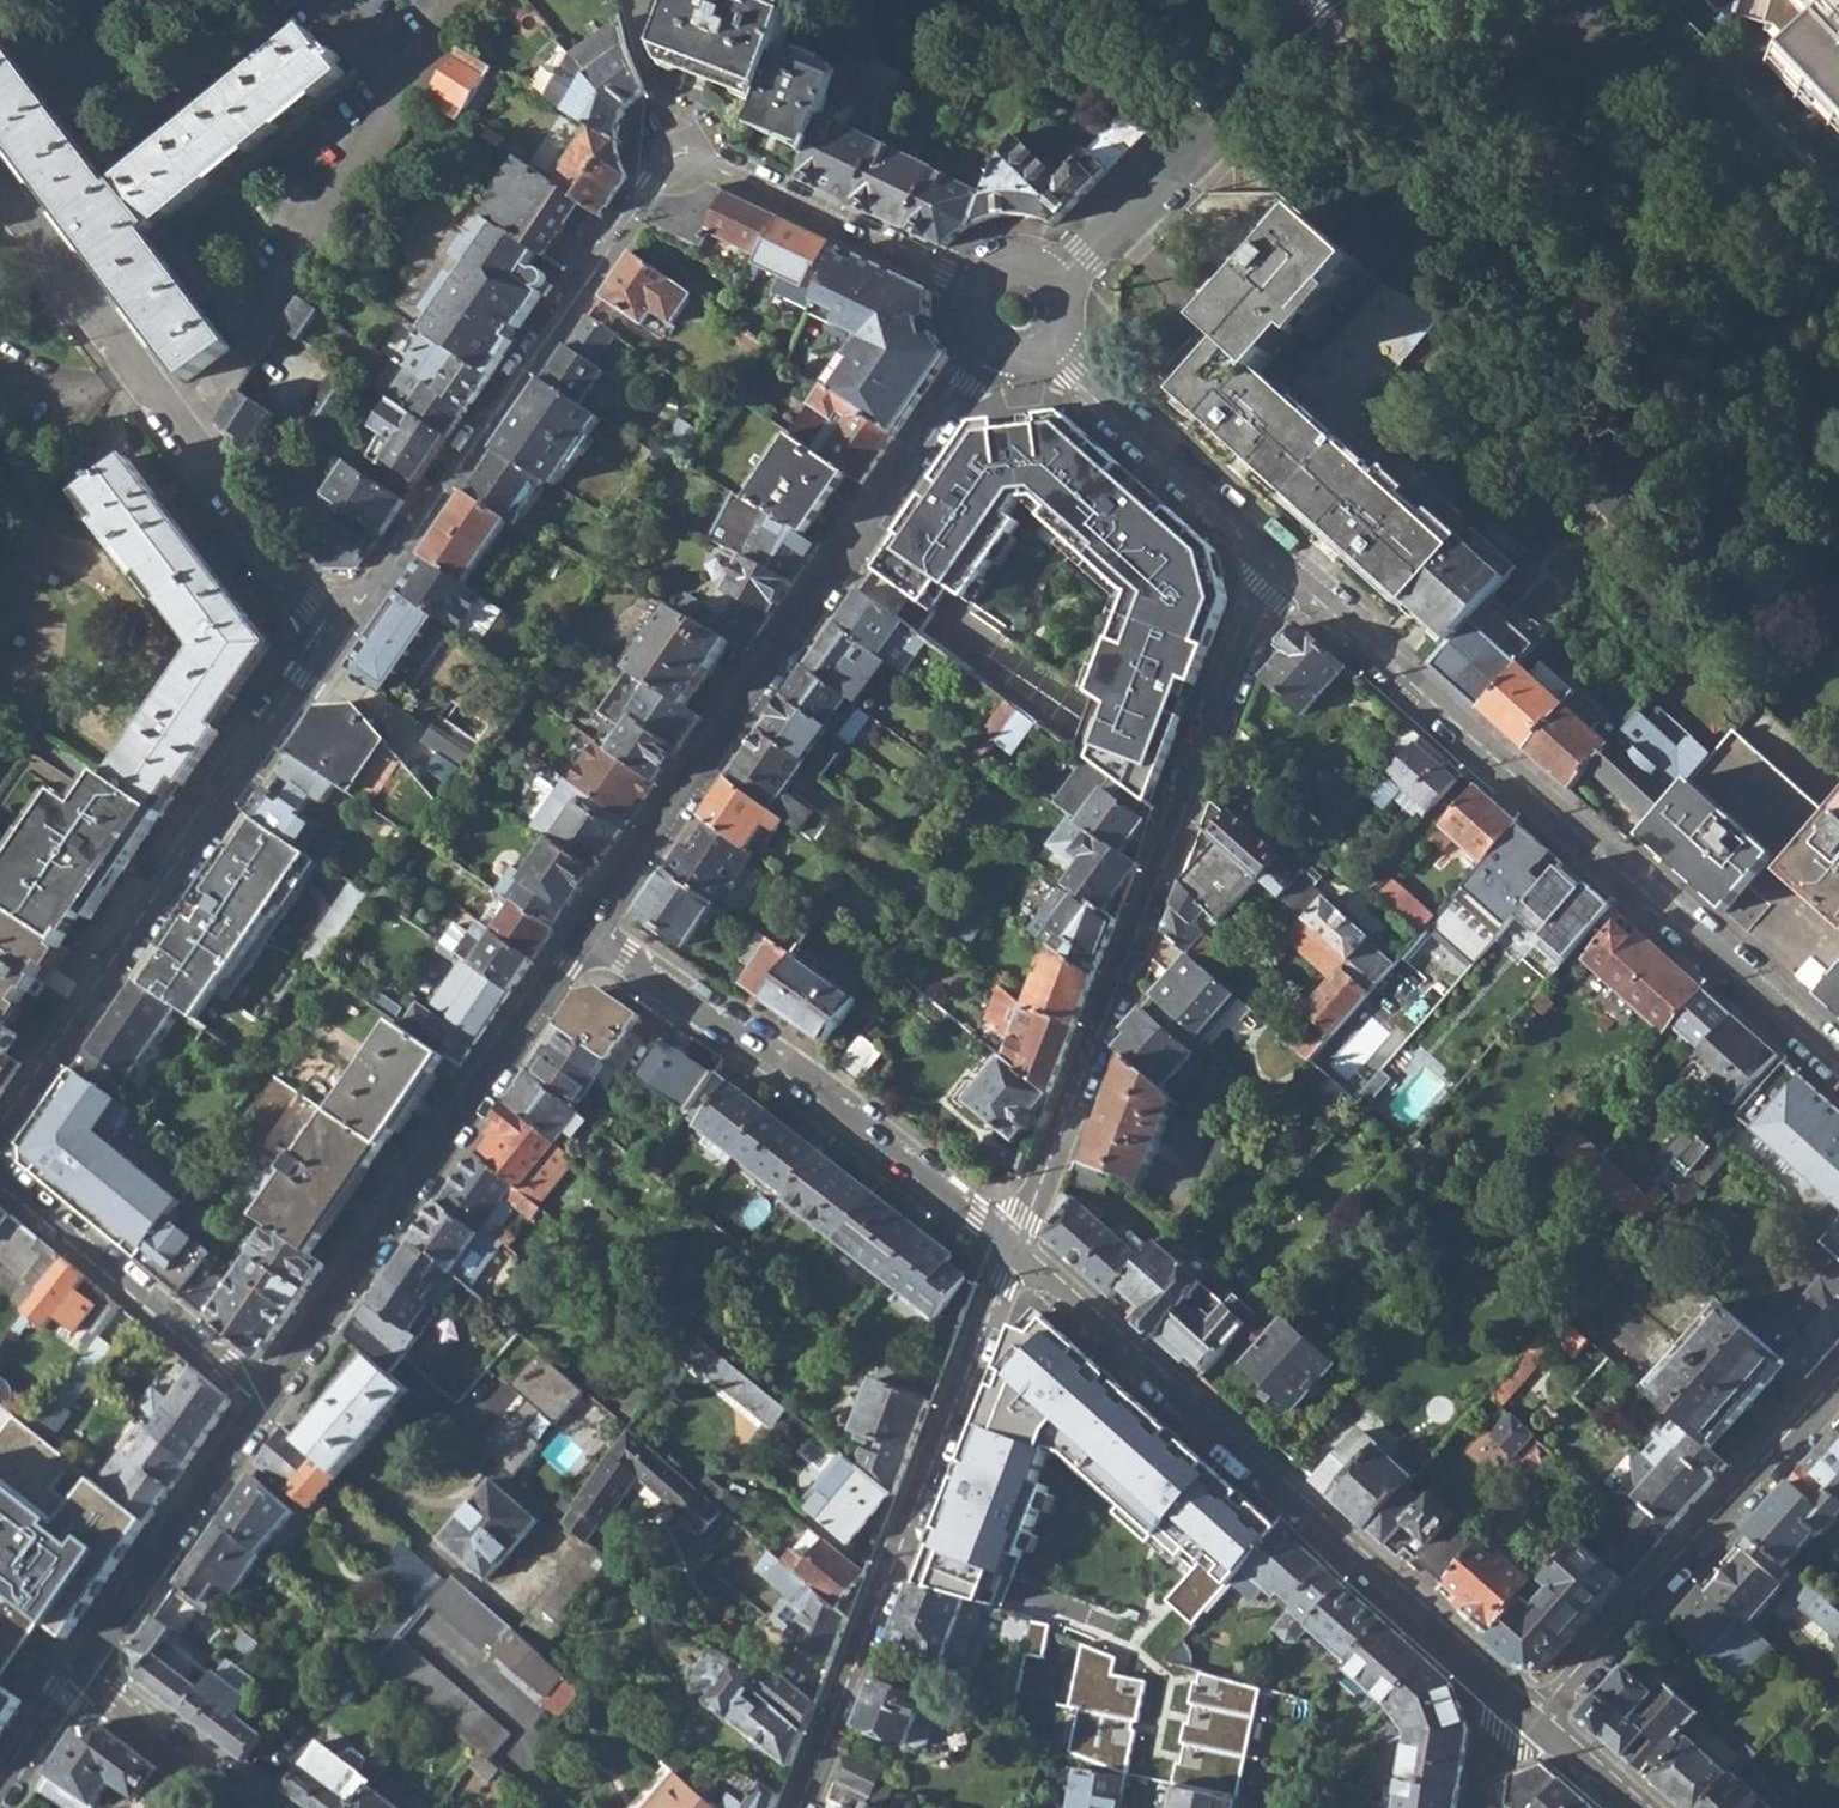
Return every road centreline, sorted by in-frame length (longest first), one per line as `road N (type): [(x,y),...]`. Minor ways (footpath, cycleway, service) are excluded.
road 1 (residential): [(1838,1076),(1277,552)]
road 2 (residential): [(1277,552),(1010,1248)]
road 3 (residential): [(1010,1248),(1535,1722)]
road 4 (residential): [(995,357),(588,932)]
road 5 (residential): [(0,1135),(340,638)]
road 6 (residential): [(1010,1248),(797,1807)]
road 7 (residential): [(340,638),(653,187),(670,166),(689,160)]
road 8 (residential): [(588,932),(262,1409)]
road 9 (residential): [(0,184),(340,638)]
road 10 (residential): [(588,932),(813,1089),(1010,1248)]
road 11 (residential): [(1535,1722),(1838,1390)]
road 12 (residential): [(1324,0),(1051,285)]
road 13 (residential): [(262,1409),(226,1368),(0,1188)]
road 14 (residential): [(689,160),(981,295)]
road 15 (residential): [(262,1409),(99,1644),(93,1679)]
road 16 (residential): [(1277,552),(1047,357)]
road 17 (residential): [(93,1679),(261,1807)]
road 18 (residential): [(689,160),(640,44),(631,0)]
road 19 (residential): [(0,1798),(93,1679)]
road 20 (residential): [(1535,1722),(1631,1807)]

